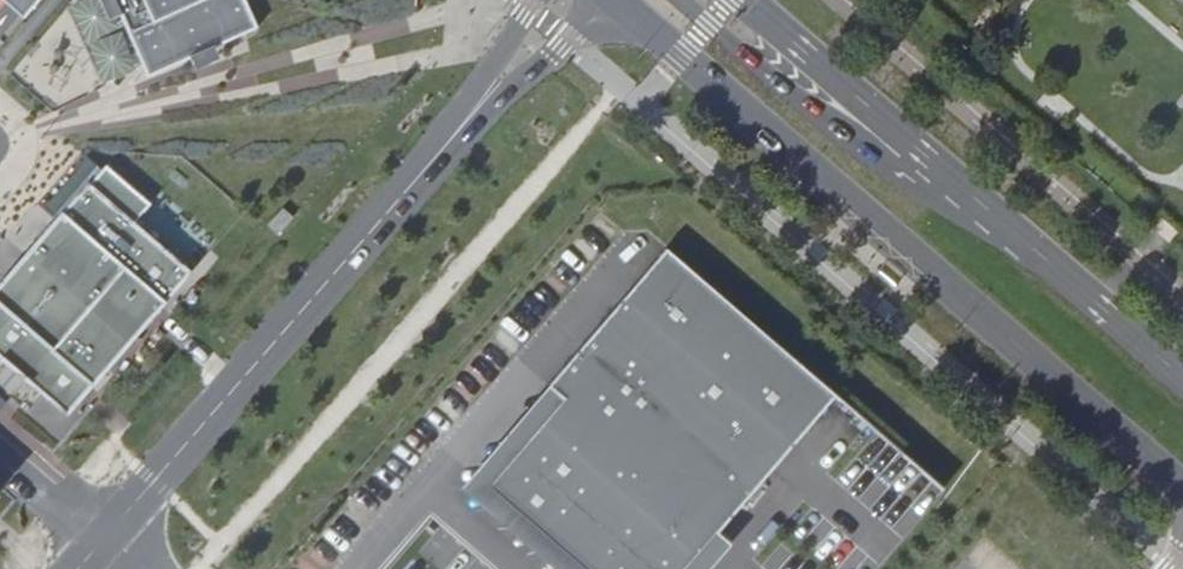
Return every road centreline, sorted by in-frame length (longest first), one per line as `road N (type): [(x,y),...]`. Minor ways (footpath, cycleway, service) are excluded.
road 1 (primary): [(617,0),(1182,490)]
road 2 (unclassified): [(568,0),(103,540)]
road 3 (primary): [(1182,379),(745,0)]

